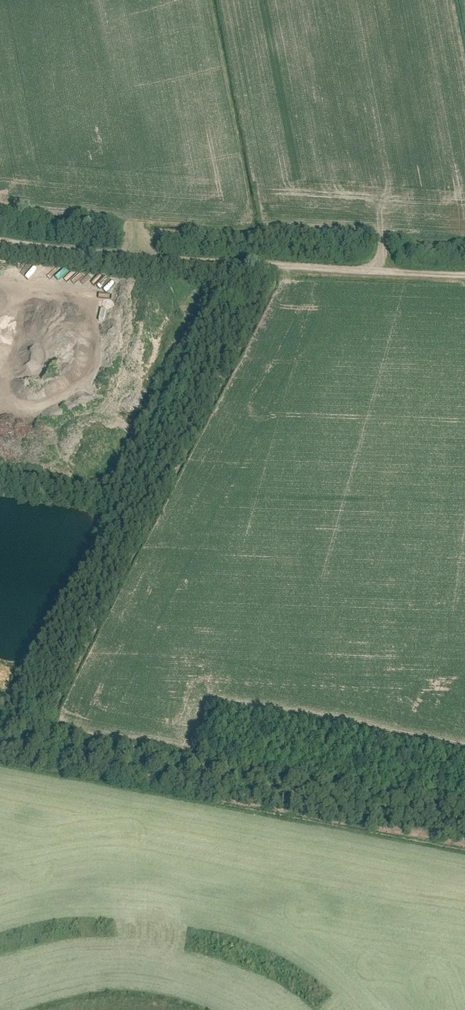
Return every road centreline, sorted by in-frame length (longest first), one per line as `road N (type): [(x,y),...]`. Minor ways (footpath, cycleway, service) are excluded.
road 1 (unclassified): [(464,275),(0,243)]

